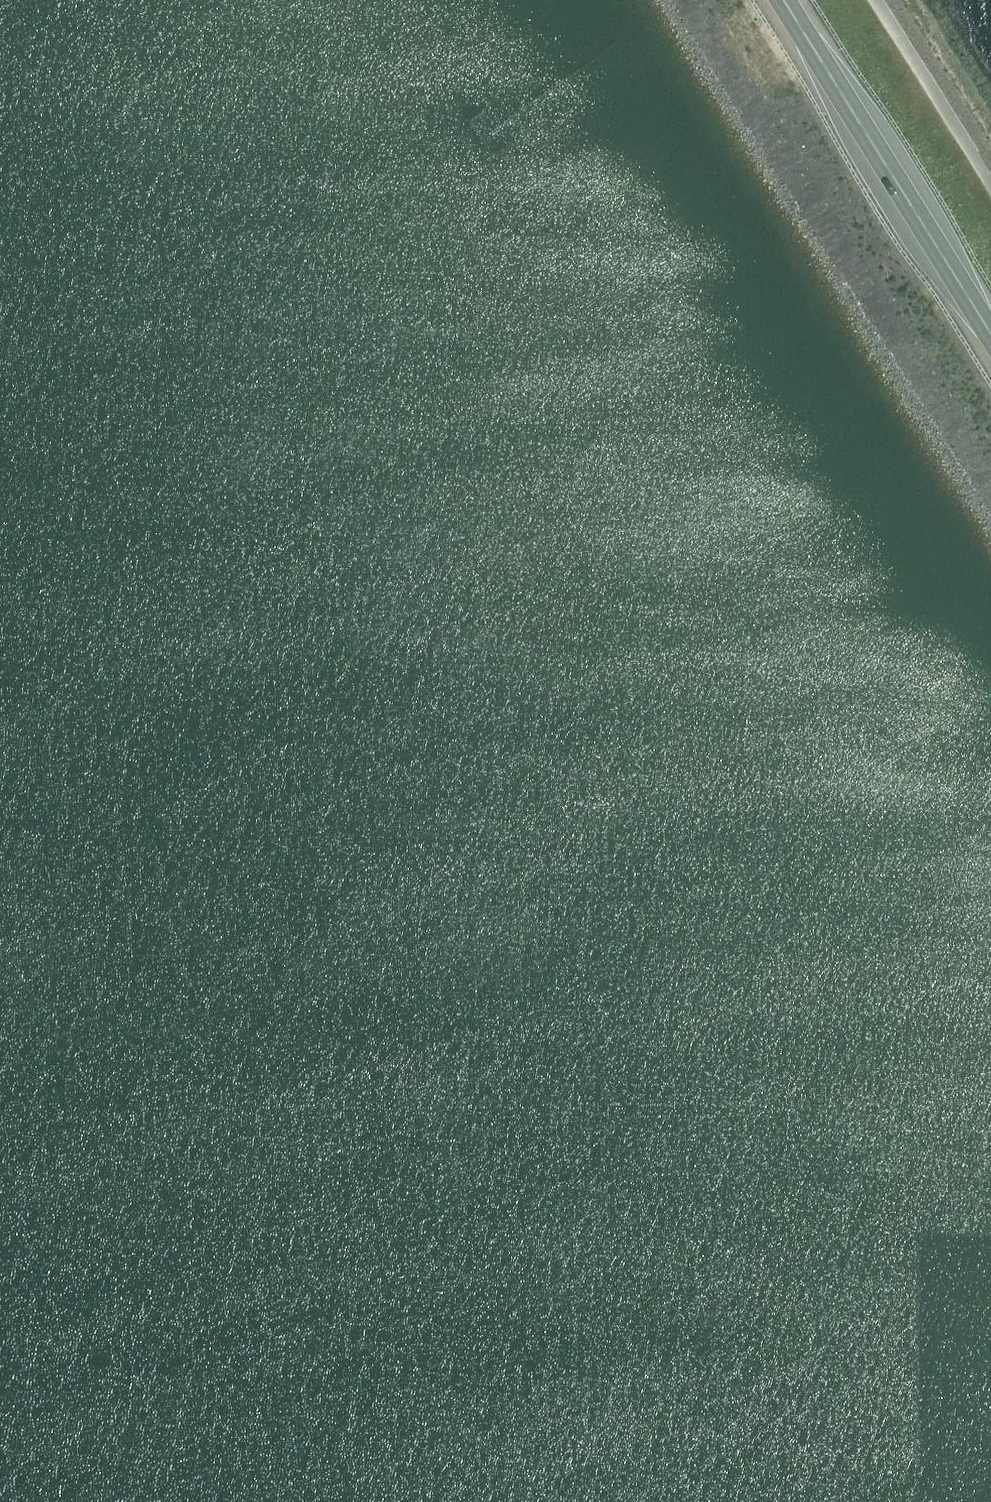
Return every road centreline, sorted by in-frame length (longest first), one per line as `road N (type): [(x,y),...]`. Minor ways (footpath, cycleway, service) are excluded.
road 1 (trunk): [(990,335),(784,0)]

